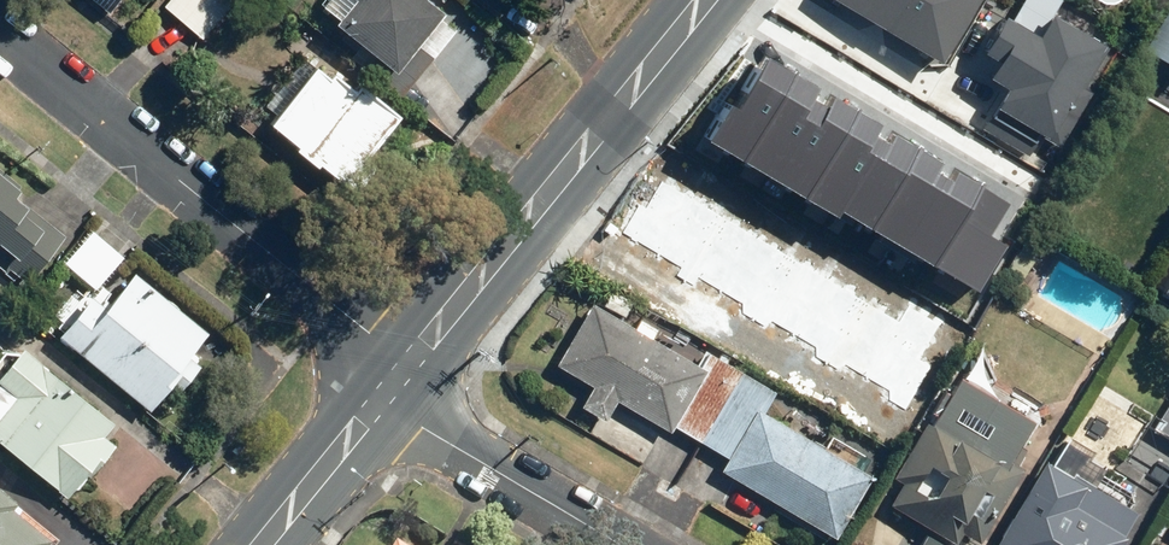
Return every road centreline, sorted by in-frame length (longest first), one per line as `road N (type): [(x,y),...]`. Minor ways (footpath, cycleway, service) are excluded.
road 1 (residential): [(410,363),(0,26)]
road 2 (secondary): [(410,363),(704,0)]
road 3 (residential): [(621,544),(377,400)]
road 4 (secondary): [(259,544),(377,400)]

